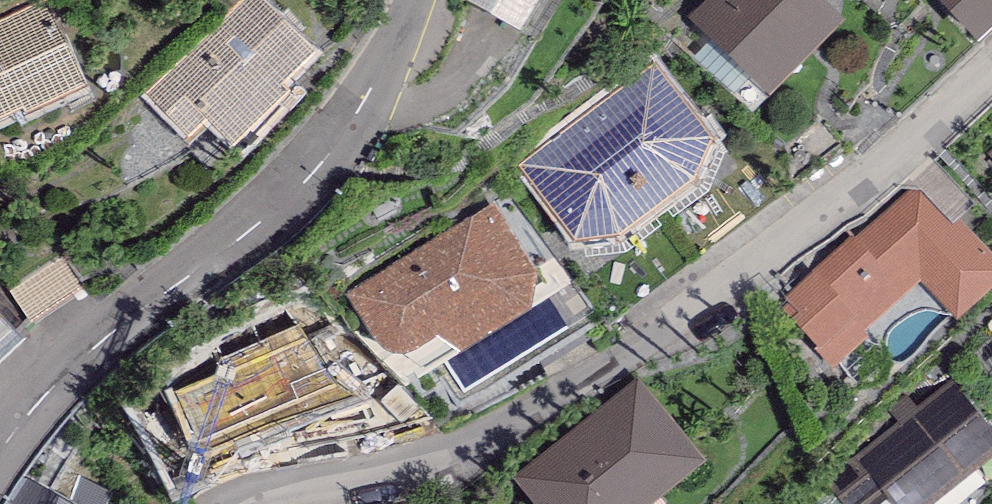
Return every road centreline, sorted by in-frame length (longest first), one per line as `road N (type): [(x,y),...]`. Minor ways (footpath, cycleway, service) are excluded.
road 1 (residential): [(247,503),(271,493),(460,463),(926,130),(991,71)]
road 2 (residential): [(0,447),(89,351),(289,193),(350,126),(411,0)]

